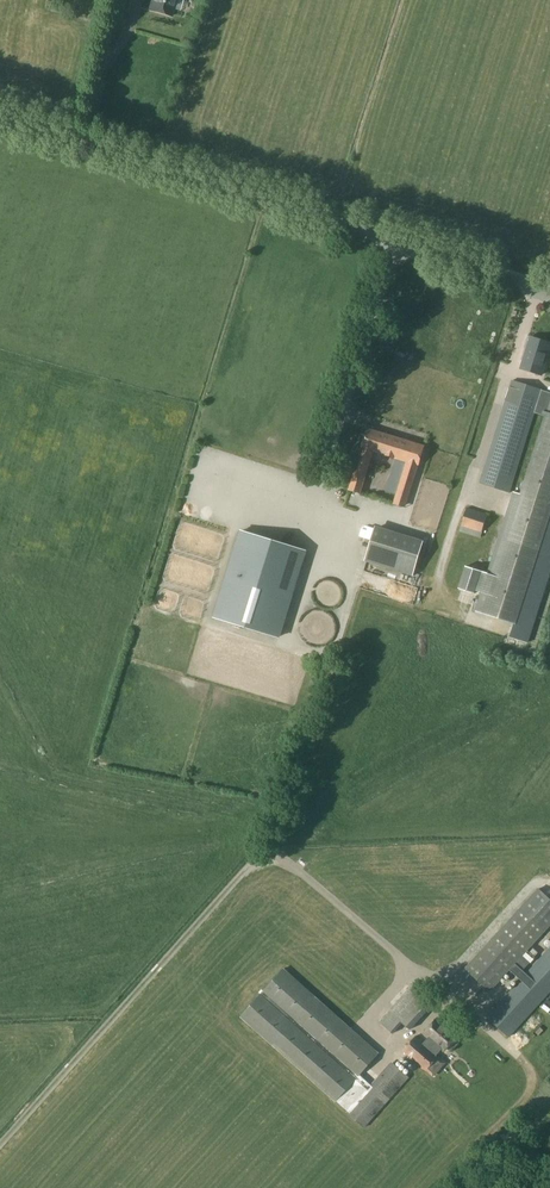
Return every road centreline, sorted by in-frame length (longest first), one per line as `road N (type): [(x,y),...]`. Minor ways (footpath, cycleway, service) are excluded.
road 1 (tertiary): [(549,291),(0,112)]

